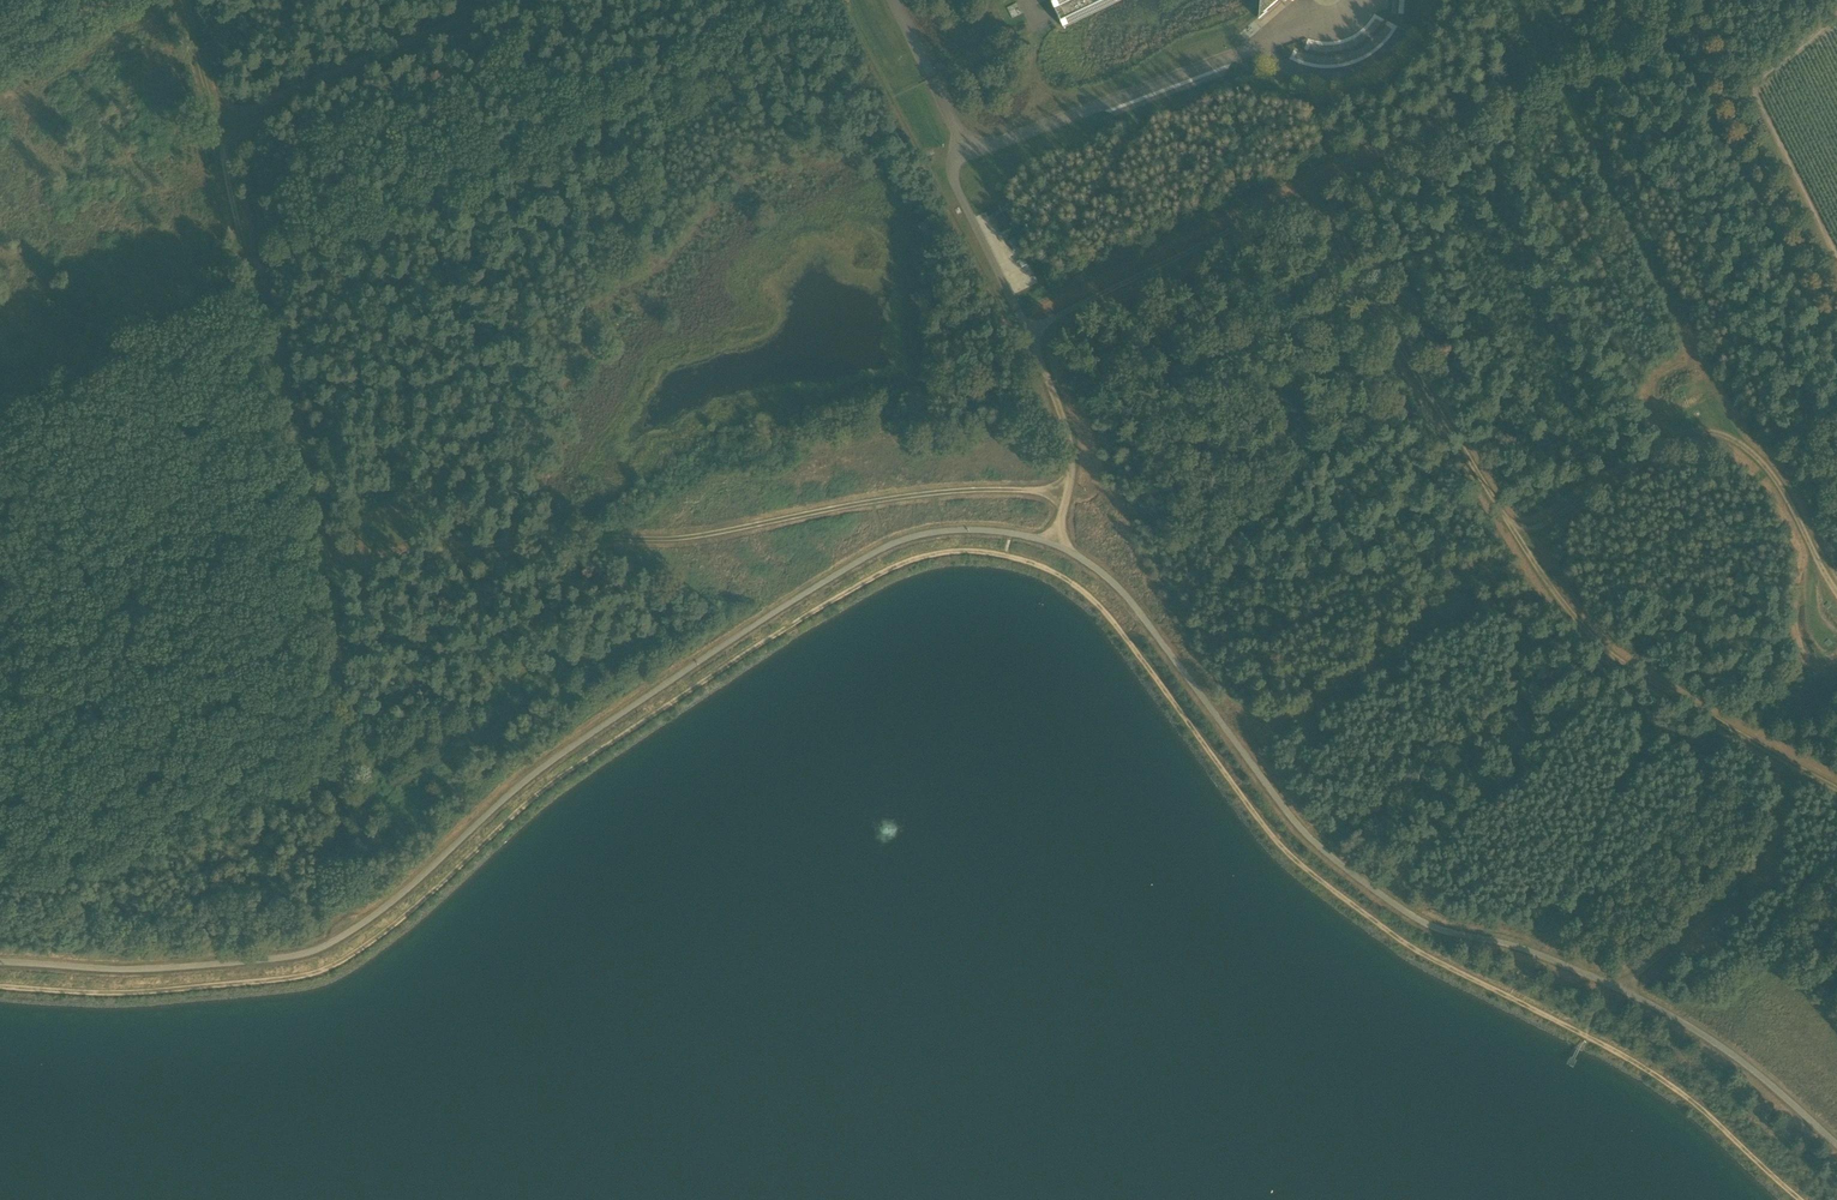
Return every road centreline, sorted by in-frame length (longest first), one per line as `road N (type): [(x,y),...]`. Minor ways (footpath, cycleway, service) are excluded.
road 1 (track): [(1006,557),(972,553),(896,569),(729,667),(536,799),(345,965),(308,979),(127,996),(0,990)]
road 2 (track): [(1799,1199),(1650,1074),(1409,949),(1336,896),(1287,853),(1085,594),(1006,557)]
road 3 (track): [(1836,797),(1626,670),(1577,621),(1504,515),(1316,192)]
road 4 (track): [(337,588),(933,493),(1066,494)]
road 5 (track): [(1027,330),(1490,101)]
road 6 (track): [(1836,588),(1768,466),(1735,436),(1712,427),(1677,431),(1527,551)]
road 7 (unclassified): [(1836,319),(1677,0)]
road 8 (track): [(213,140),(526,0)]
road 9 (track): [(1620,990),(1746,874),(1795,773)]
road 10 (unclassified): [(1054,544),(1069,436),(1027,330)]
road 11 (track): [(776,611),(718,597),(646,543)]

